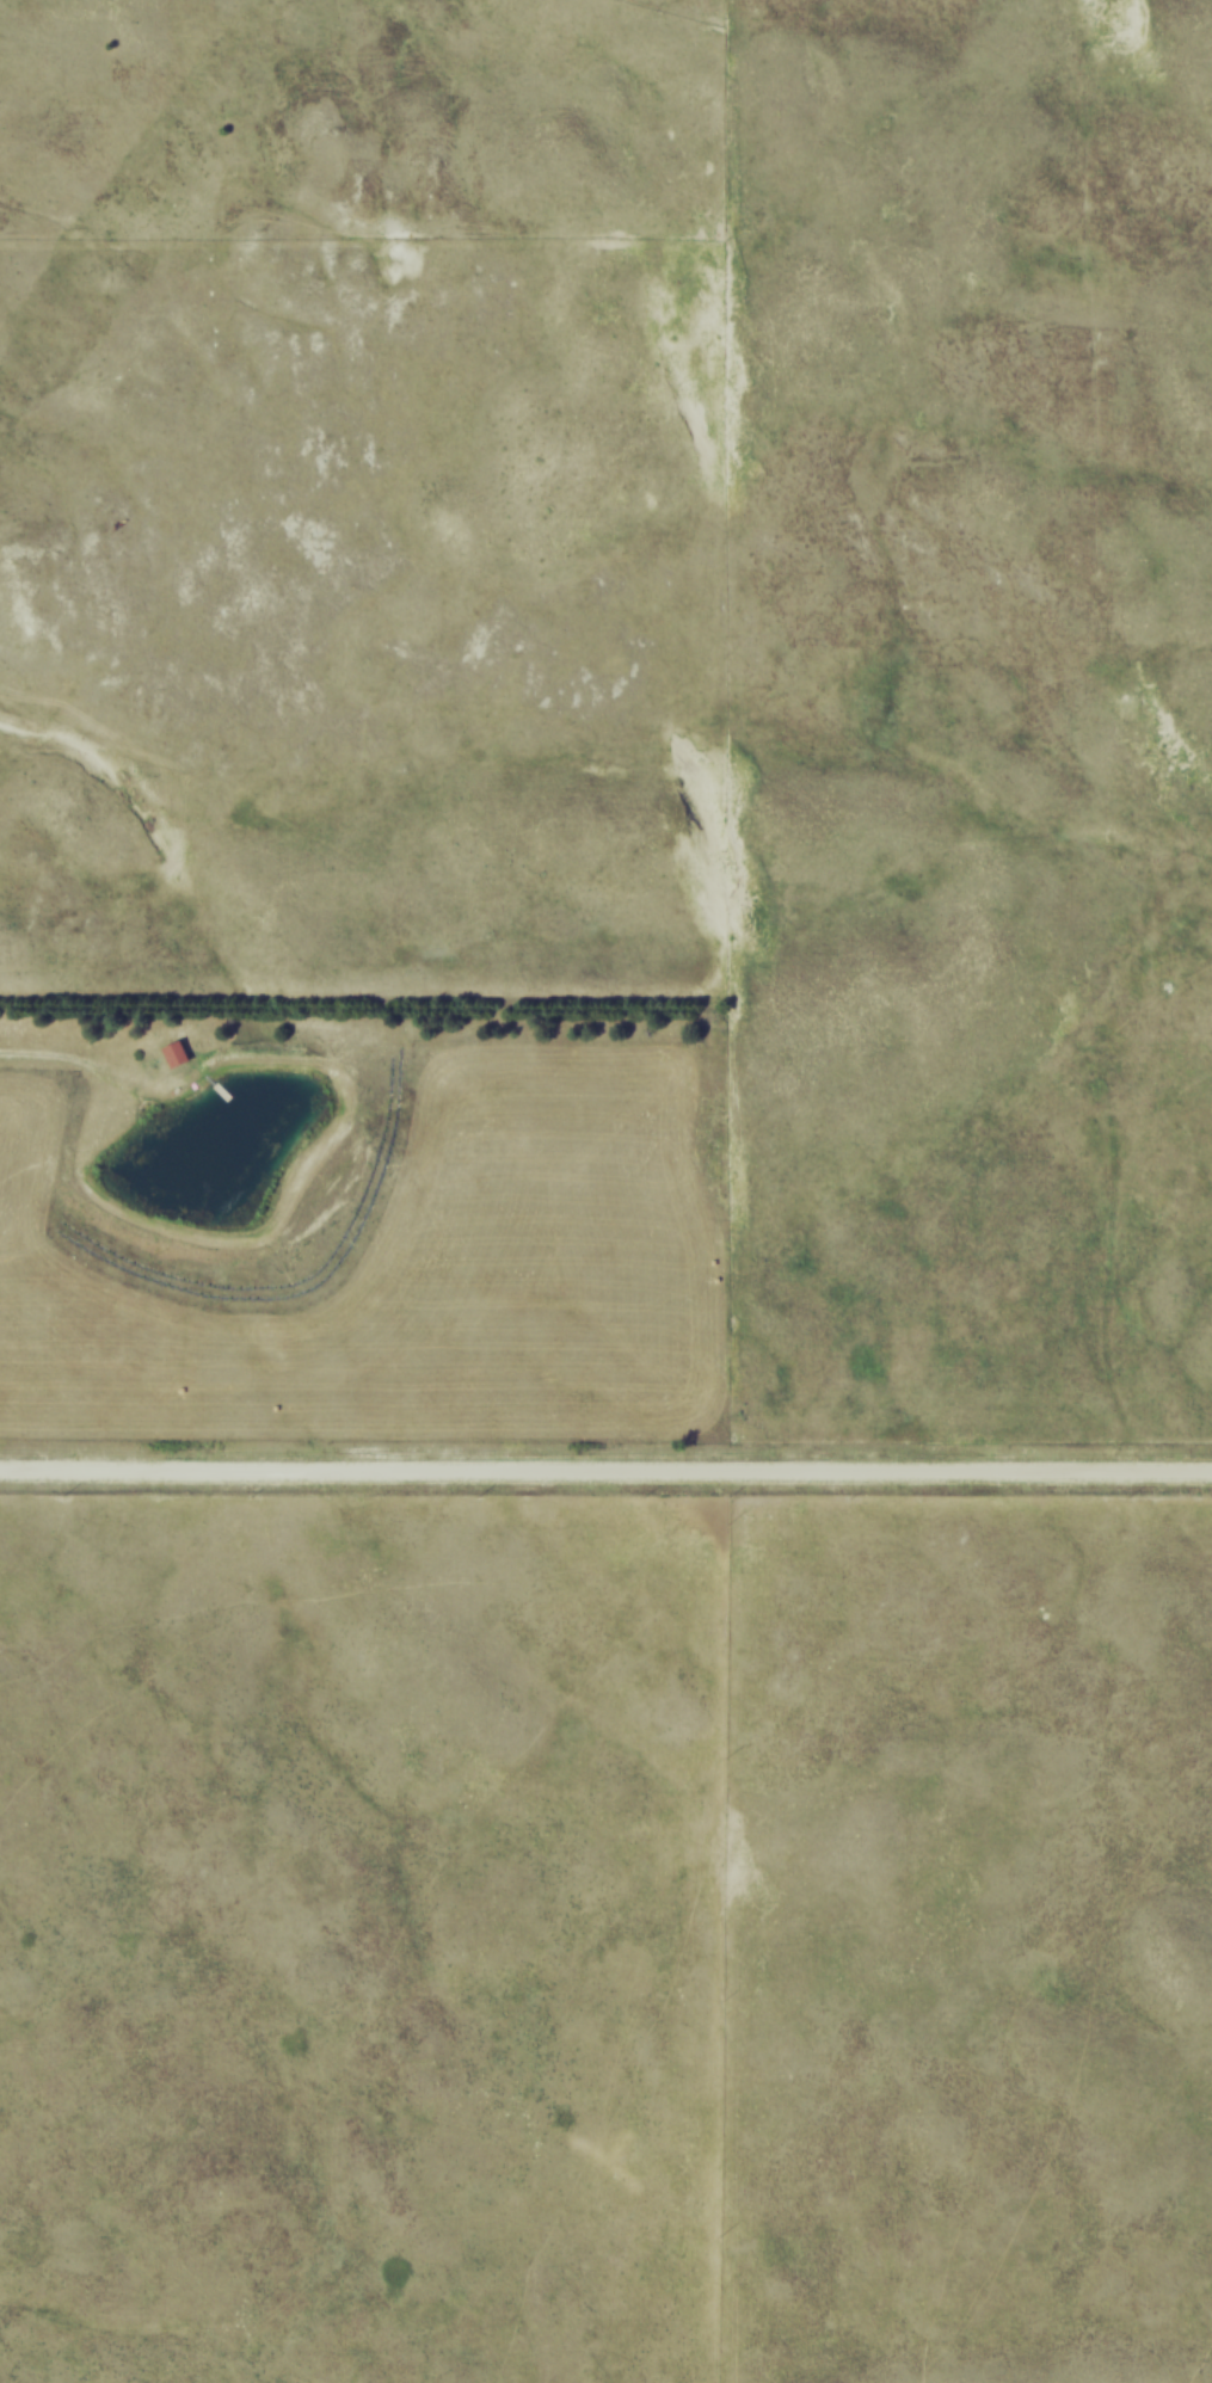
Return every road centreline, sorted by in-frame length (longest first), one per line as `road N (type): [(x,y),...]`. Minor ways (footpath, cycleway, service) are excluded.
road 1 (residential): [(1211,1481),(0,1479)]

